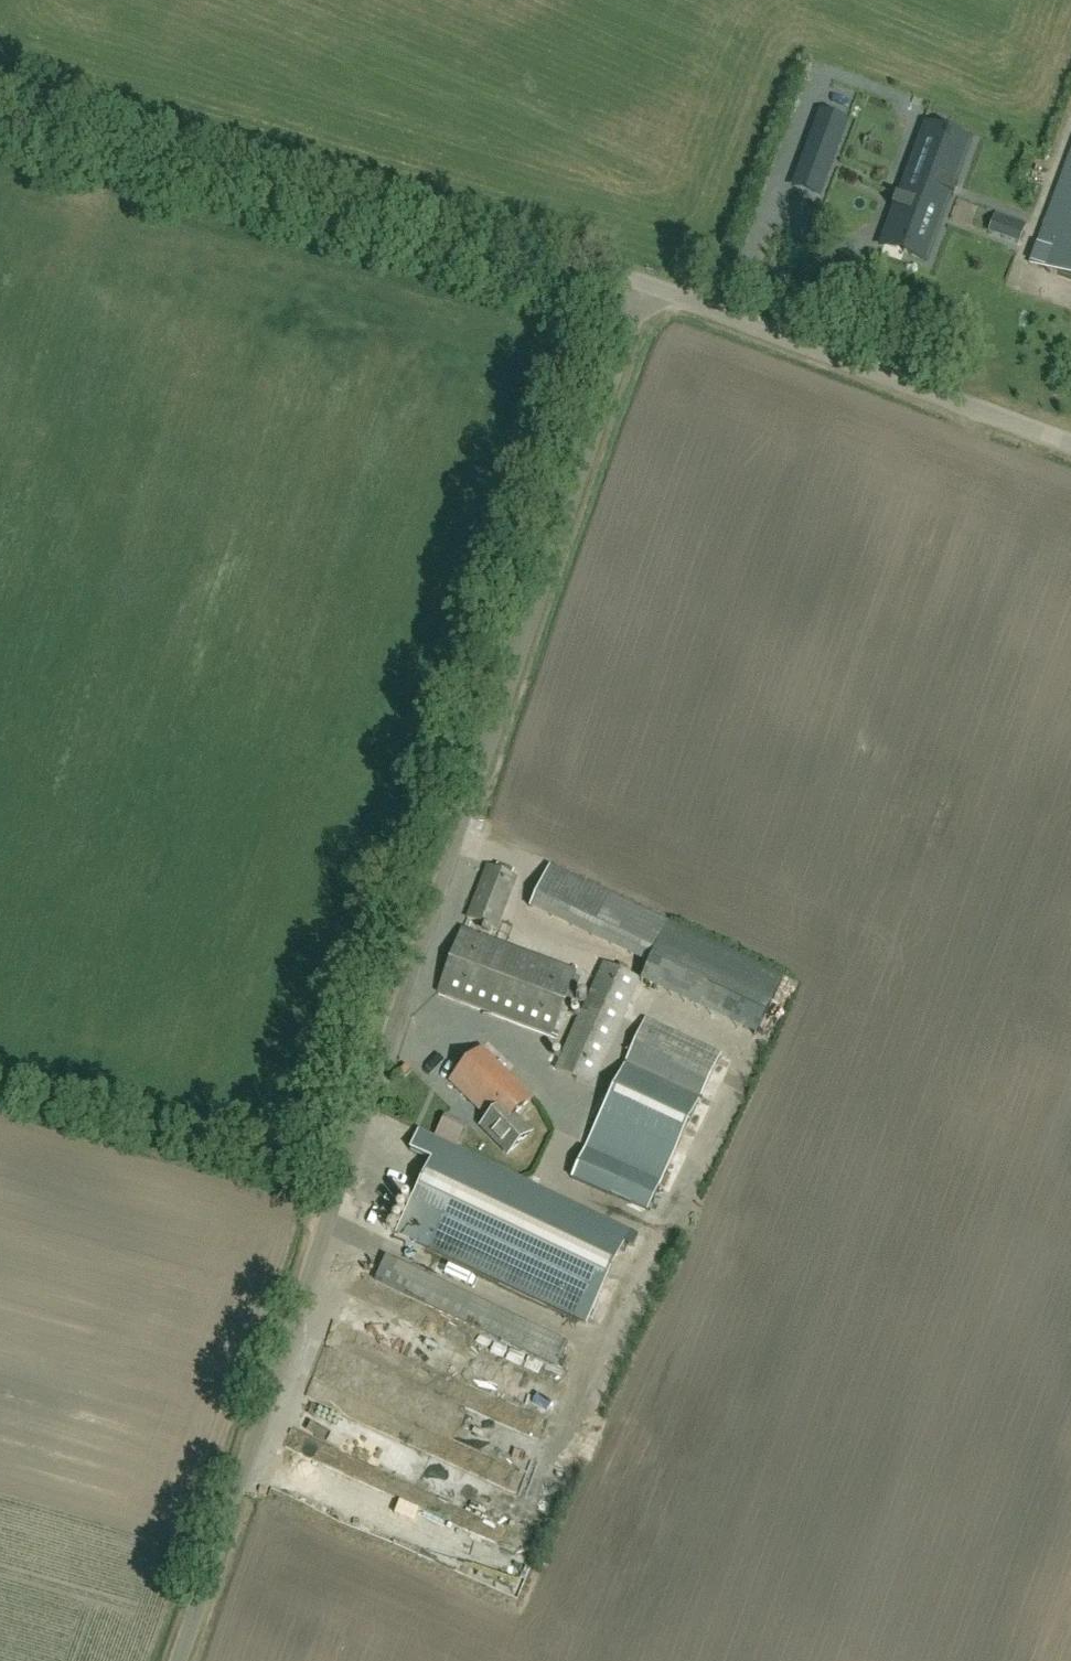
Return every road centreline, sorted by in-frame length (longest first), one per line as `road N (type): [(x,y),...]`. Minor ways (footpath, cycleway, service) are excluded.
road 1 (unclassified): [(180,1660),(647,285)]
road 2 (unclassified): [(647,285),(285,164),(0,85)]
road 3 (unclassified): [(1070,433),(647,285)]

